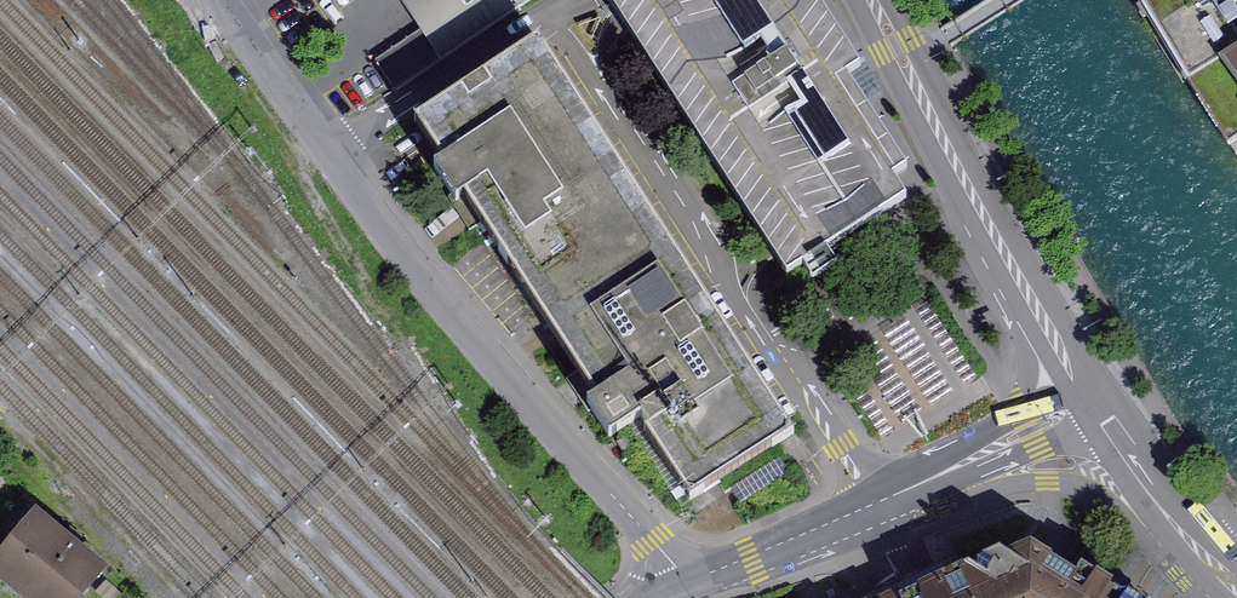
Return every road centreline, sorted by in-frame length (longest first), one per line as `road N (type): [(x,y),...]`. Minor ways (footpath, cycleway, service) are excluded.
road 1 (residential): [(897,493),(847,442),(796,363),(767,350),(549,21),(539,18),(330,151)]
road 2 (residential): [(330,151),(409,257),(689,582)]
road 3 (primary): [(872,0),(978,206),(1094,399)]
road 4 (tertiary): [(897,493),(689,582)]
road 5 (primary): [(1094,399),(1226,575)]
road 6 (tertiary): [(1094,399),(897,493)]
road 7 (residential): [(221,0),(330,151)]

